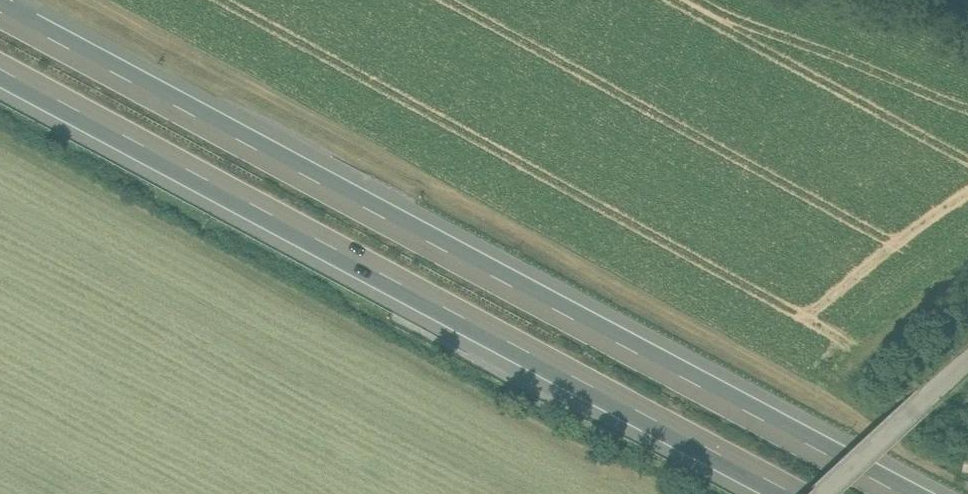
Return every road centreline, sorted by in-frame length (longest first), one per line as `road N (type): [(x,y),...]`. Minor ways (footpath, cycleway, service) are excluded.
road 1 (motorway): [(914,493),(0,12)]
road 2 (motorway): [(0,67),(800,493)]
road 3 (tertiary): [(967,361),(823,493)]

